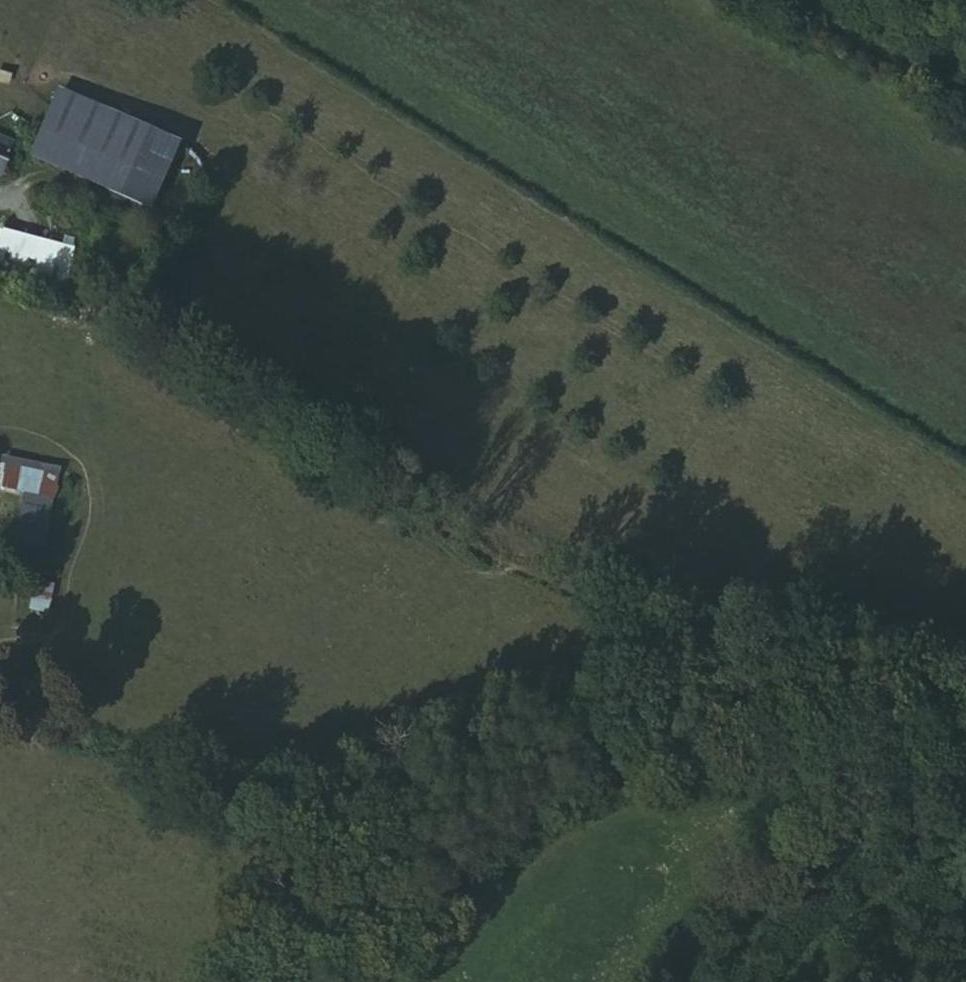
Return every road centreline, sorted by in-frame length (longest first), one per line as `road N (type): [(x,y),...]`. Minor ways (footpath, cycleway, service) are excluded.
road 1 (track): [(789,981),(886,841),(965,786)]
road 2 (track): [(965,104),(802,0)]

